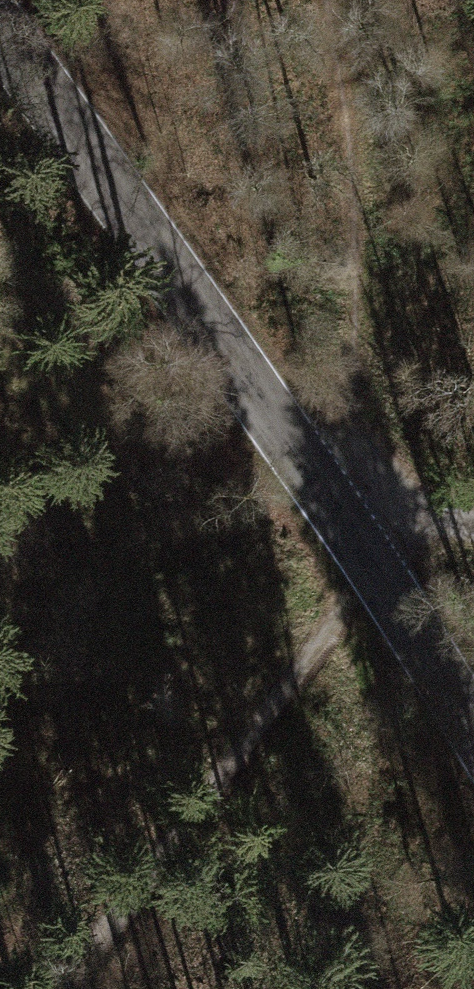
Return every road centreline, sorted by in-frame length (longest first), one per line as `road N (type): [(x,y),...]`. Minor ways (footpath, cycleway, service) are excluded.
road 1 (tertiary): [(473,727),(314,480),(0,35)]
road 2 (track): [(64,988),(381,583)]
road 3 (track): [(314,480),(353,152),(321,0)]
road 4 (track): [(314,480),(0,358)]
road 5 (track): [(473,521),(314,480)]

